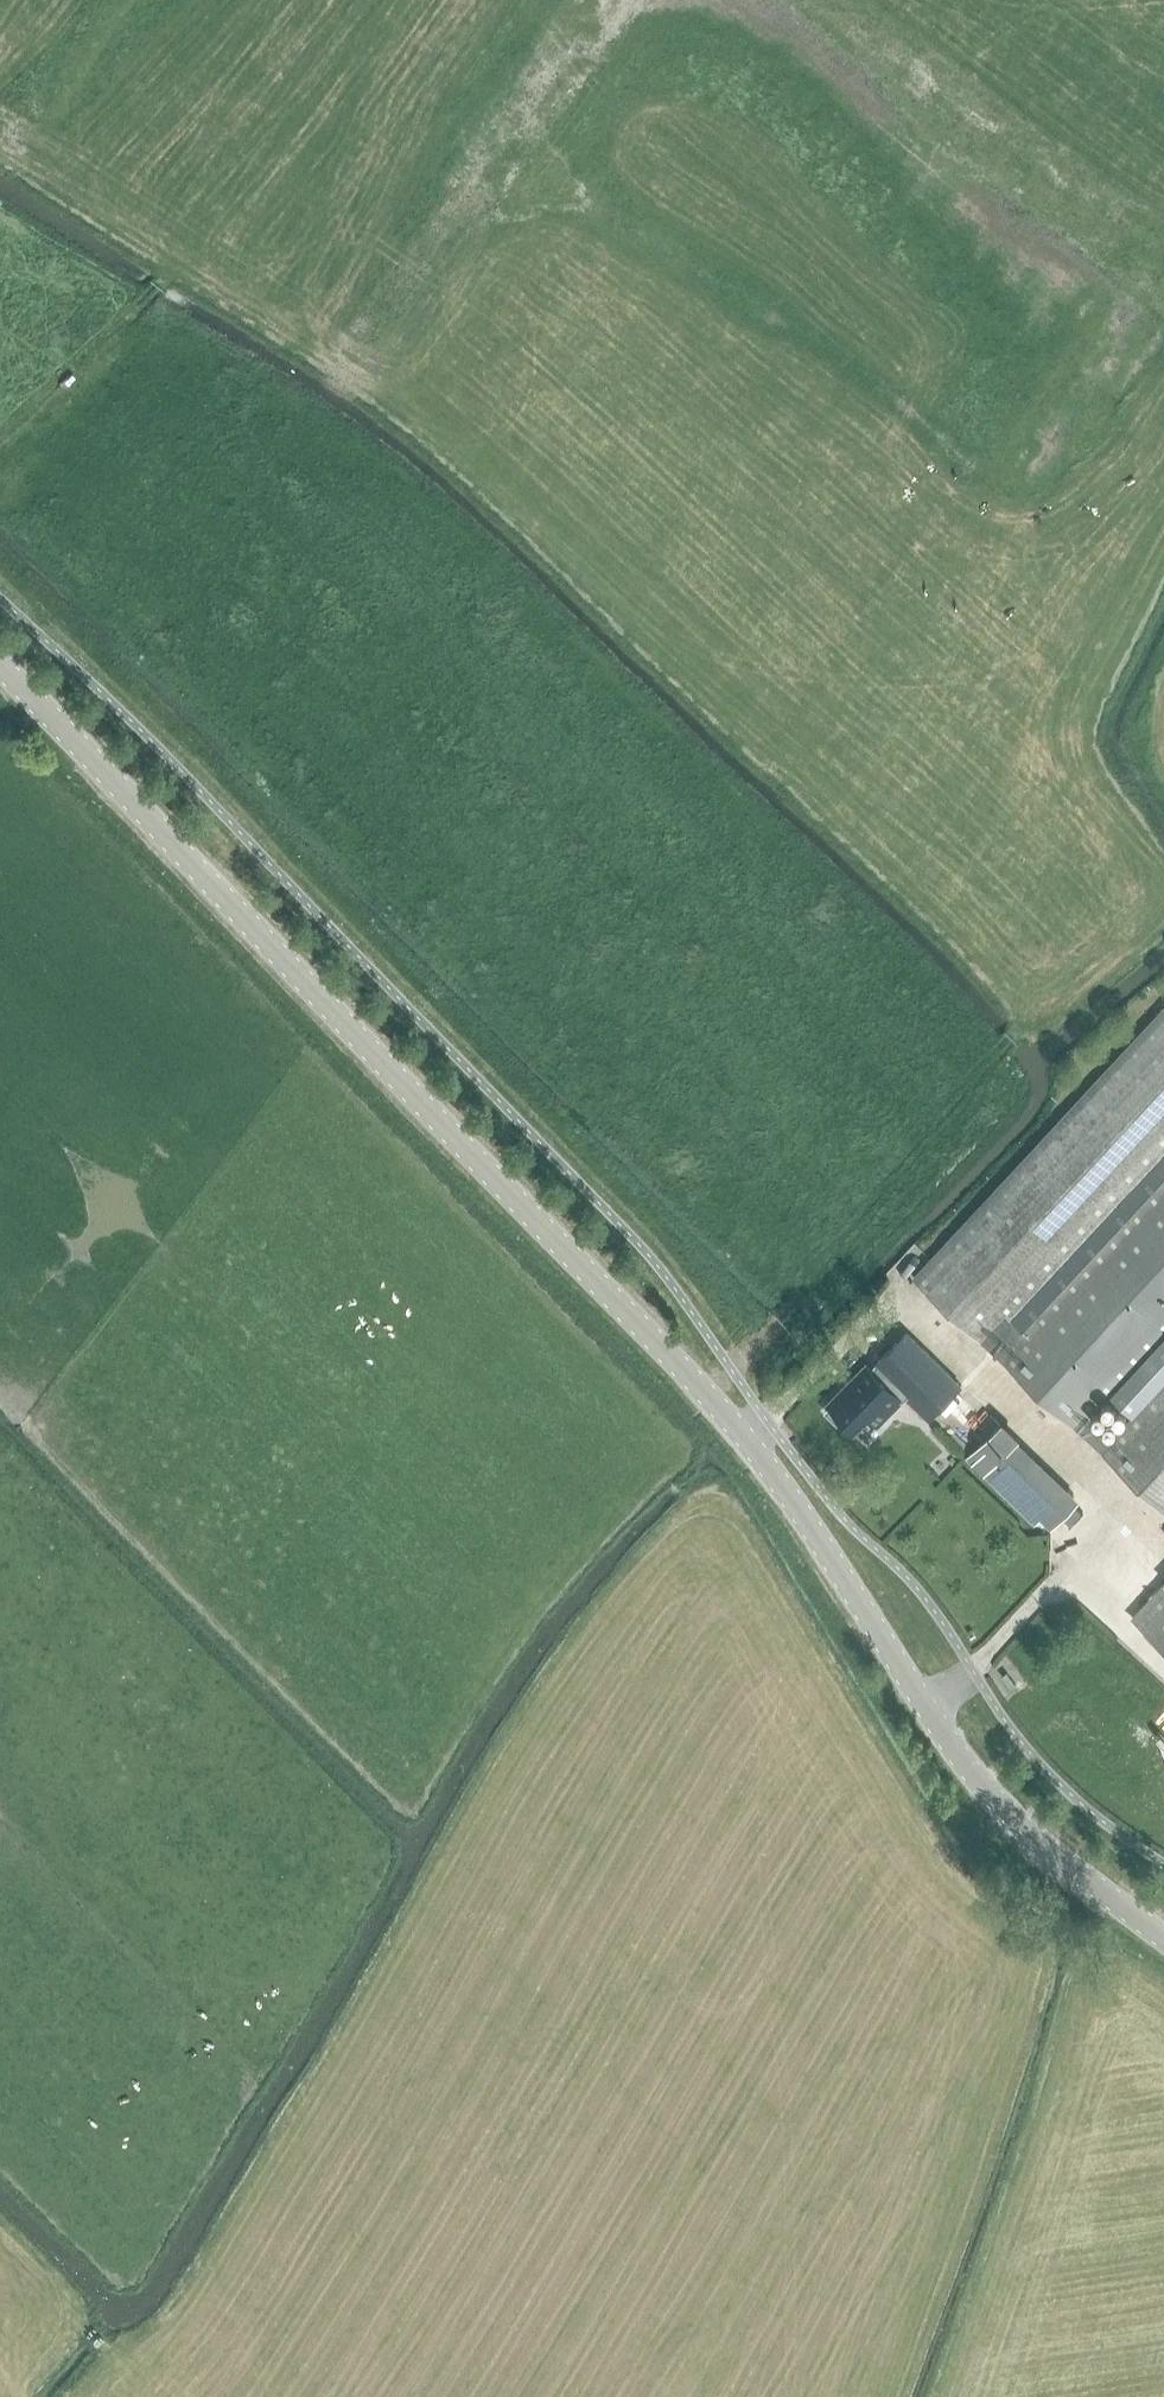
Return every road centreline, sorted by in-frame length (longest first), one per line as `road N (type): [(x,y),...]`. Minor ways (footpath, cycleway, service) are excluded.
road 1 (secondary): [(1163,1940),(1042,1848),(986,1793),(787,1495),(664,1351),(0,670)]

